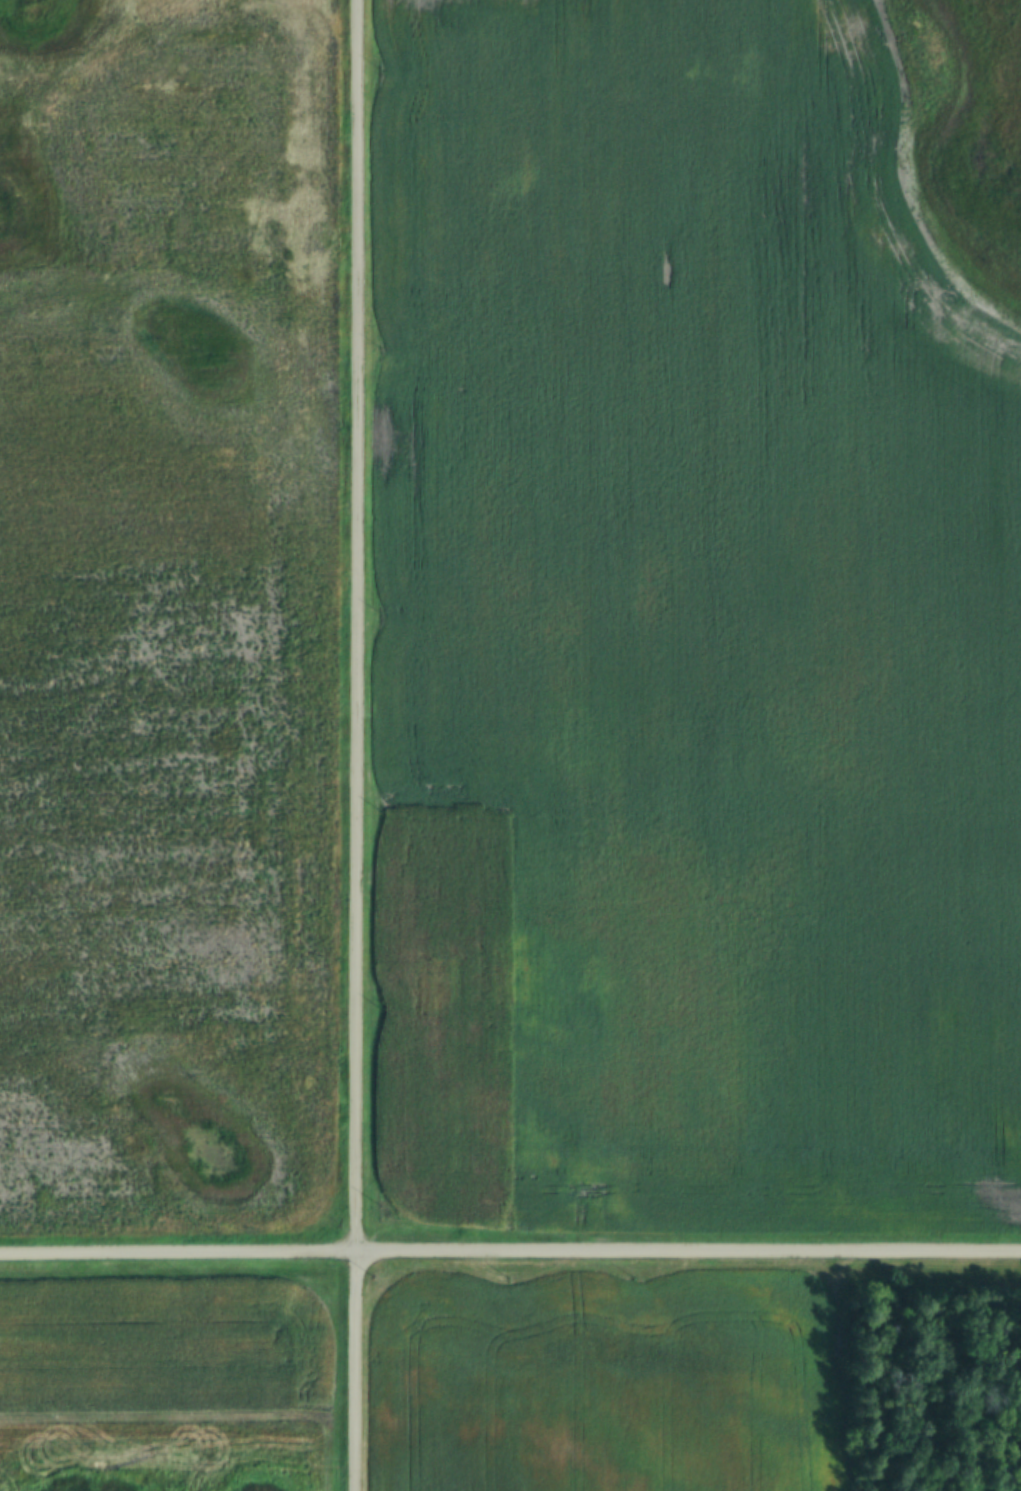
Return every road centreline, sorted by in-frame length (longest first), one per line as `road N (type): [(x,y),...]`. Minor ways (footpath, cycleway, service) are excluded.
road 1 (residential): [(358,1254),(361,0)]
road 2 (residential): [(0,1256),(1020,1256)]
road 3 (residential): [(358,1490),(358,1254)]

